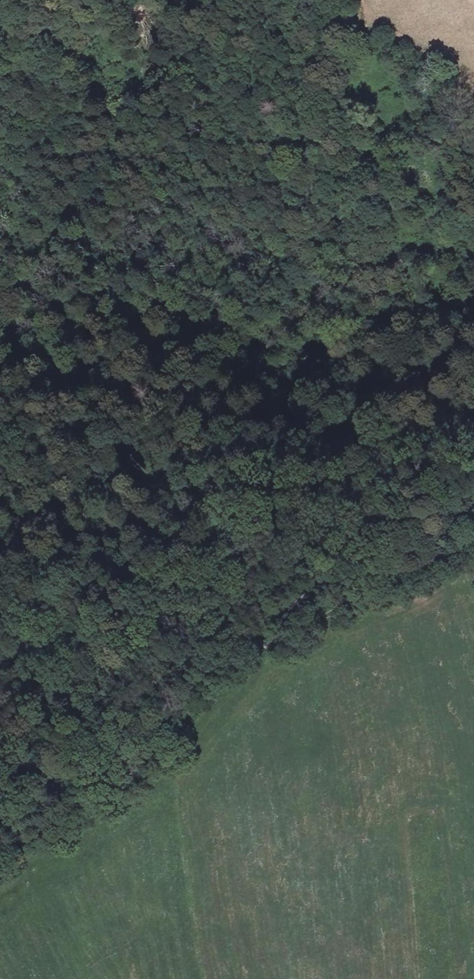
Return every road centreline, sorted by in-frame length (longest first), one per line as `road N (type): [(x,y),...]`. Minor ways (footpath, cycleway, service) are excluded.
road 1 (track): [(473,552),(405,591),(364,601),(251,669),(186,718),(161,753),(93,813),(0,865)]

